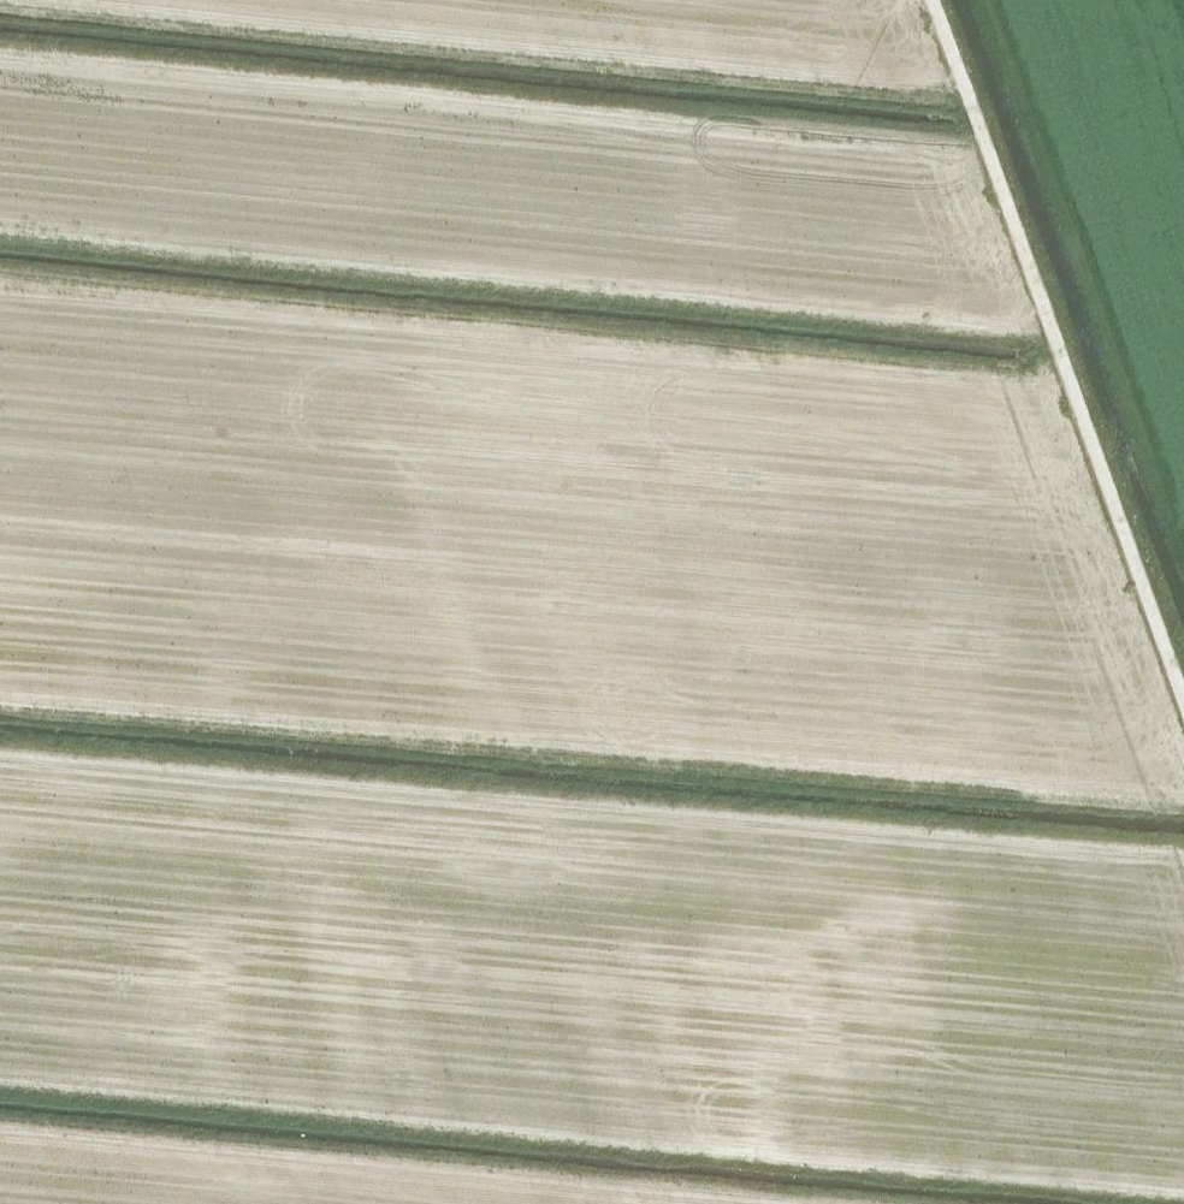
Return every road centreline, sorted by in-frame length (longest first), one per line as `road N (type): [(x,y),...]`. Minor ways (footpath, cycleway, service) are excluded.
road 1 (track): [(1183,699),(932,0)]

